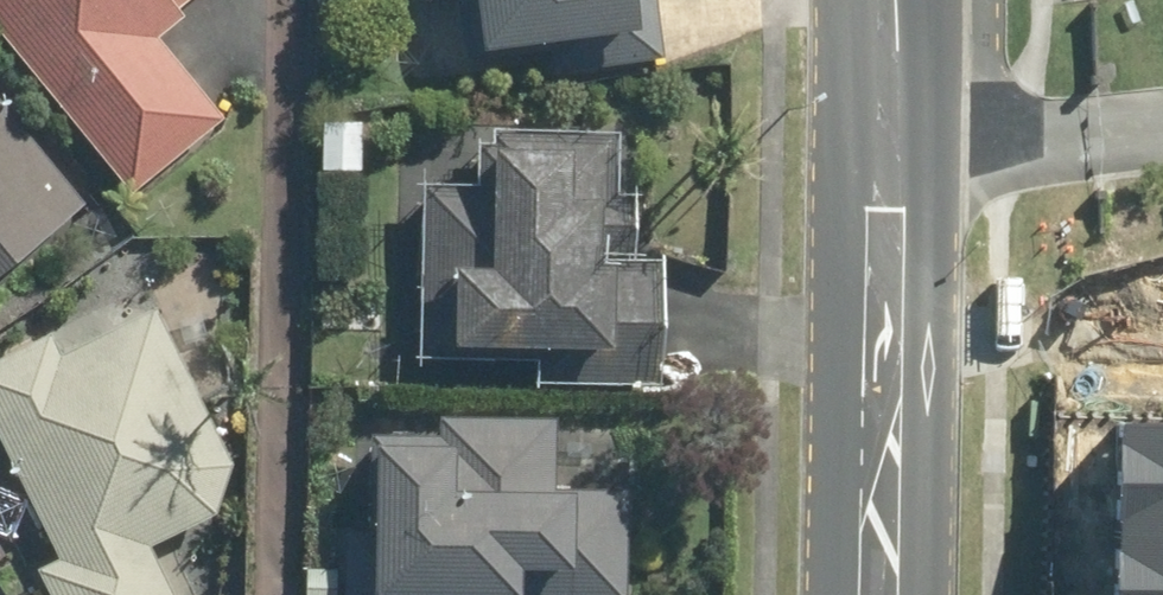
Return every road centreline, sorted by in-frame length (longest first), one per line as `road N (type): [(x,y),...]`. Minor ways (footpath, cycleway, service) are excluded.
road 1 (tertiary): [(879,594),(868,0)]

